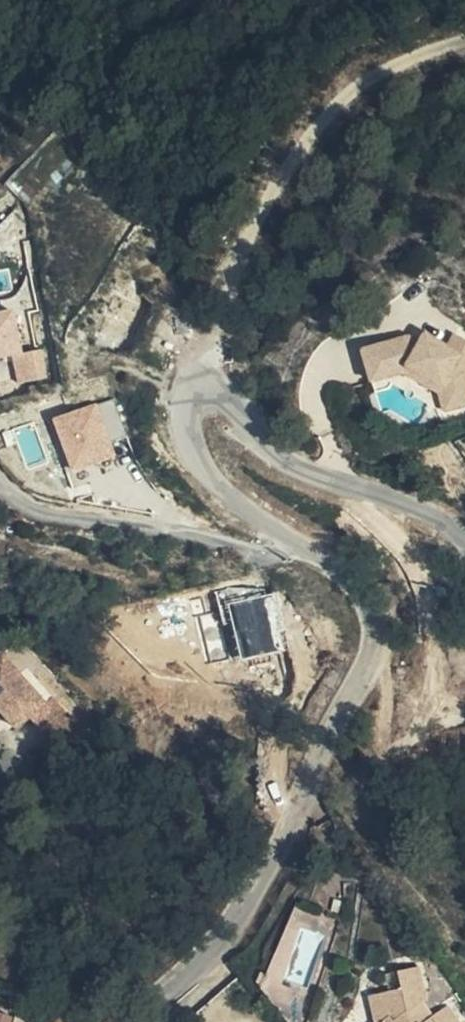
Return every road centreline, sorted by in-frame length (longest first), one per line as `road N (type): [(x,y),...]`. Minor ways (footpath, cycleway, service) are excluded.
road 1 (residential): [(464,537),(432,510),(316,477),(261,441),(228,396),(202,386),(190,397),(185,418),(193,452),(219,486),(371,593),(382,630),(258,893),(123,1021)]
road 2 (track): [(202,386),(234,253),(324,121),(409,54),(464,45)]

